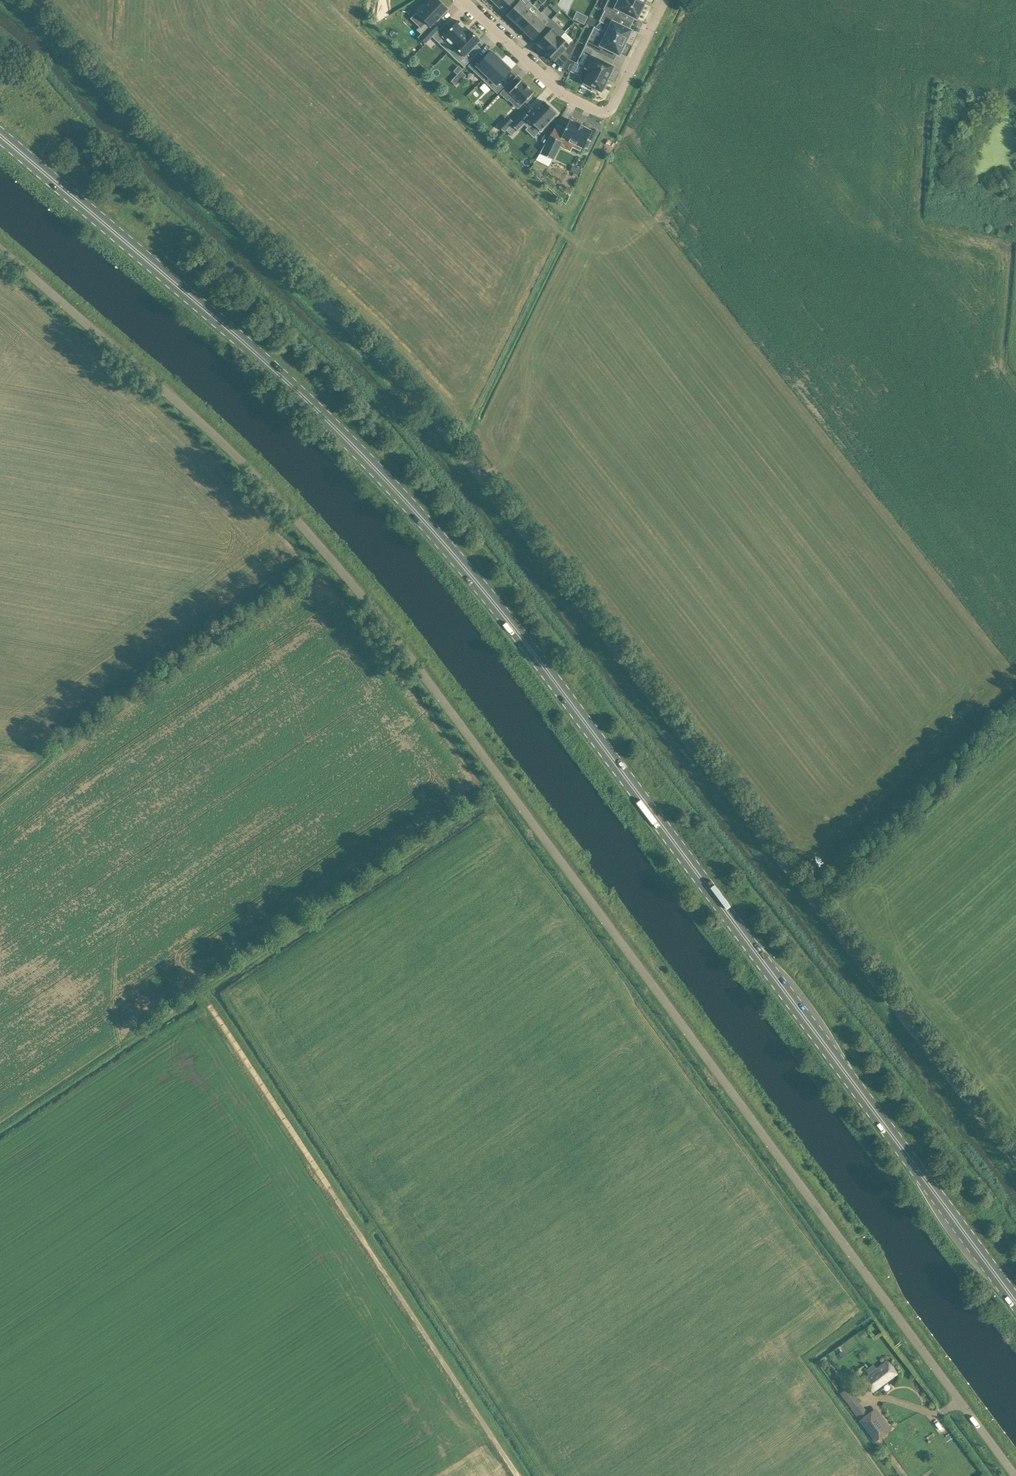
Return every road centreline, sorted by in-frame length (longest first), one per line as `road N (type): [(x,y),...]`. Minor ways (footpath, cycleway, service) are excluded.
road 1 (unclassified): [(1014,1475),(338,568),(209,431),(0,250)]
road 2 (primary): [(1015,1300),(509,623),(397,490),(277,370),(0,133)]
road 3 (unclassified): [(1015,1166),(414,401),(353,335),(147,148),(16,0)]
road 4 (residential): [(465,0),(558,93),(608,117),(668,0)]
road 5 (track): [(567,231),(608,117)]

